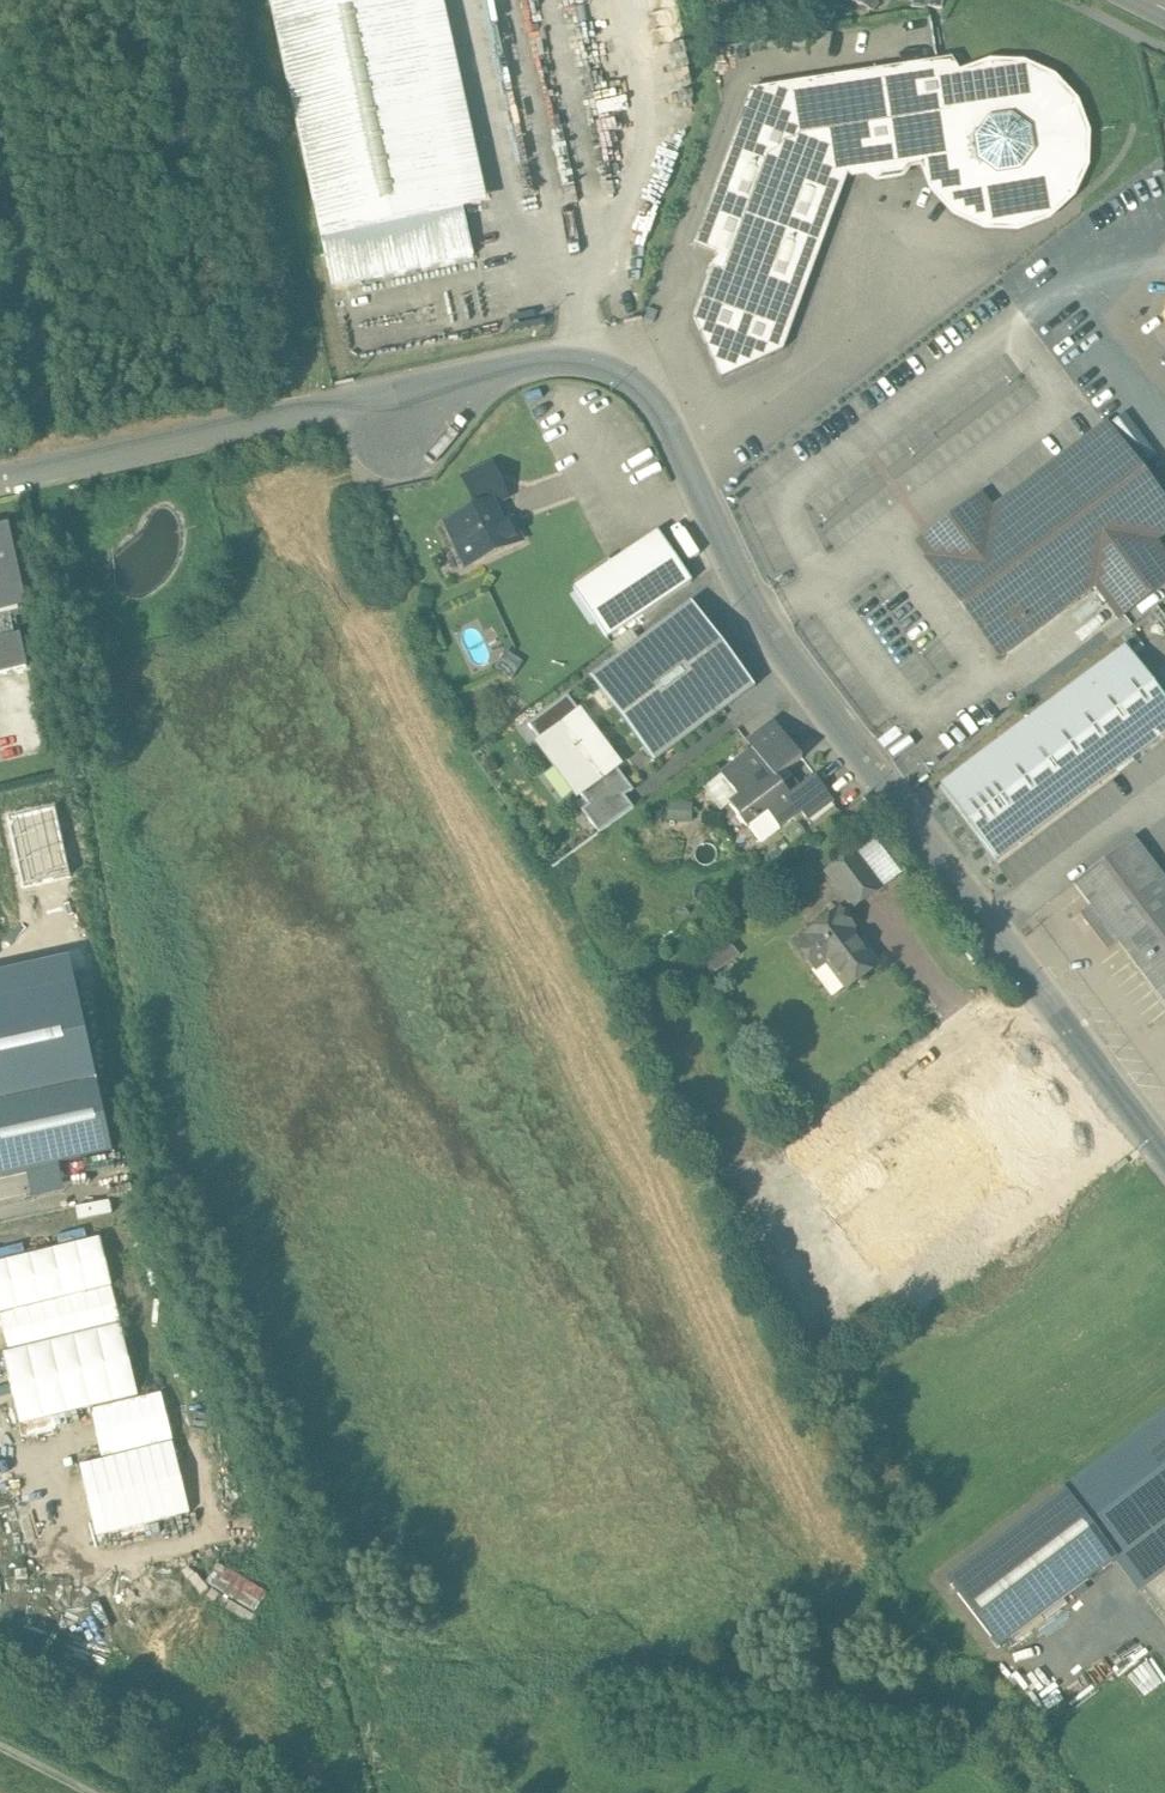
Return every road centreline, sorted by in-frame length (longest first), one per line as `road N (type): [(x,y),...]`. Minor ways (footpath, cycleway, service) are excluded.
road 1 (unclassified): [(0,474),(593,352),(636,374),(761,621),(1164,1149)]

